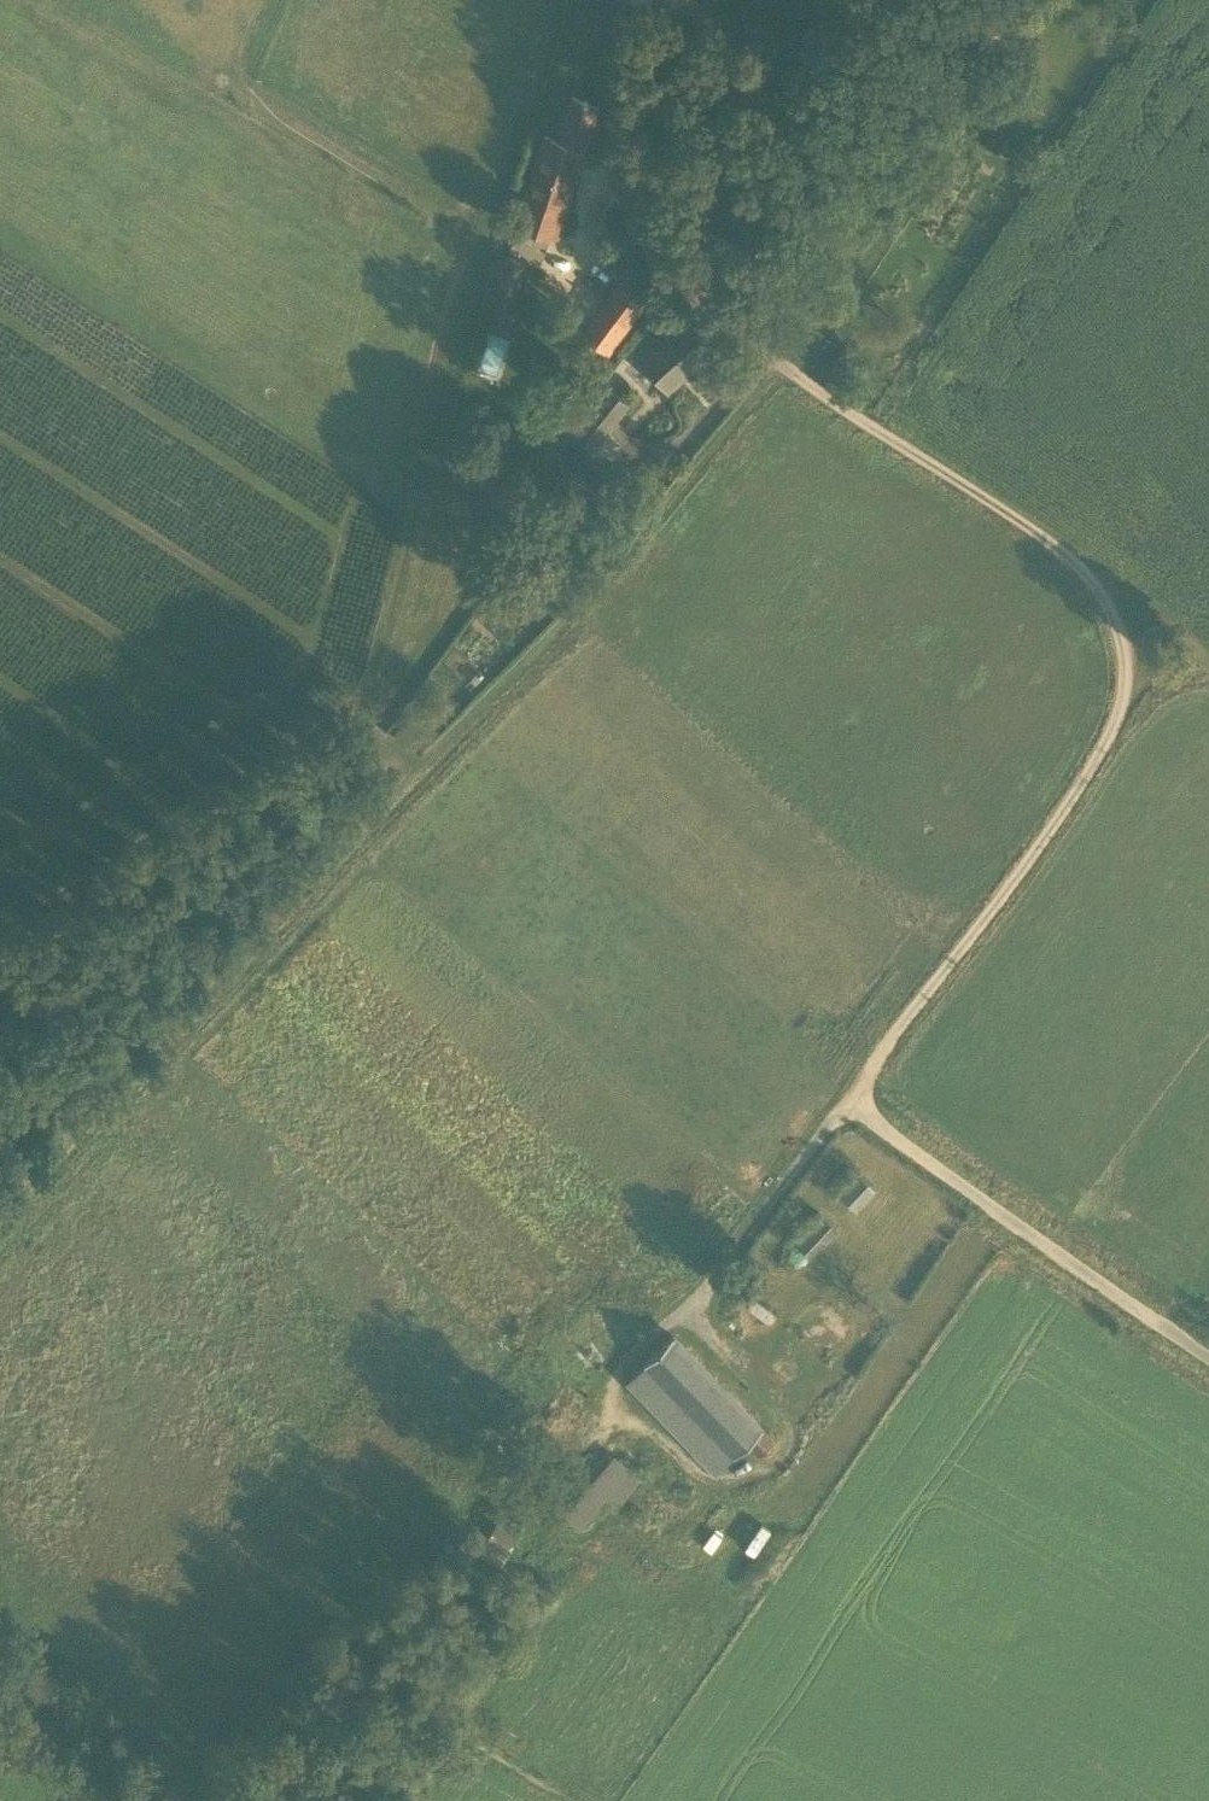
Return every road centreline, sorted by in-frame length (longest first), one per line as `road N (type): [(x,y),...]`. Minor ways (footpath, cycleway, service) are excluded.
road 1 (track): [(0,1219),(465,734),(777,364),(1048,540),(1108,601)]
road 2 (track): [(1108,601),(1127,660),(1109,739),(850,1099)]
road 3 (residential): [(777,364),(706,315),(648,224),(619,93),(625,0)]
road 4 (track): [(850,1099),(737,1237)]
road 5 (track): [(1208,662),(1147,609),(1108,601)]

